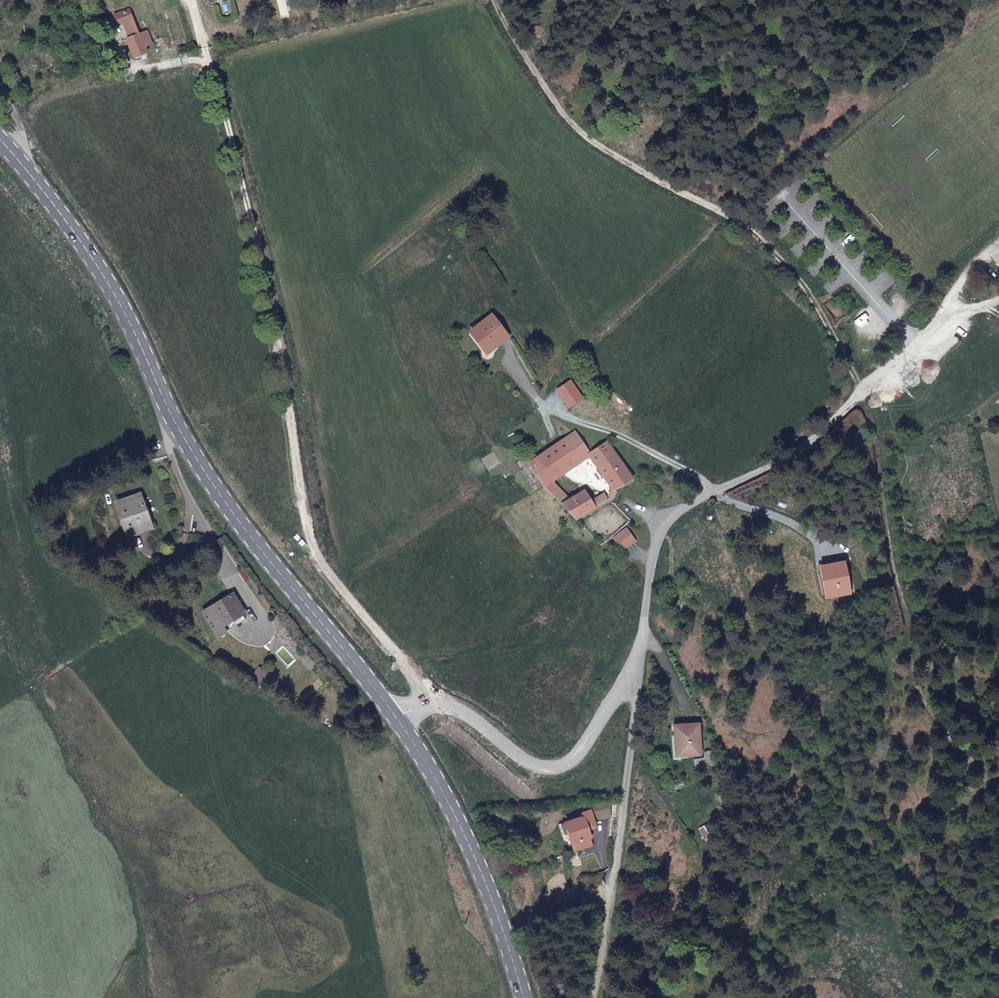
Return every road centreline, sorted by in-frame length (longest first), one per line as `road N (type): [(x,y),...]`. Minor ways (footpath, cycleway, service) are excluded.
road 1 (track): [(998,803),(917,679),(862,391),(807,289),(730,215),(597,146),(550,91),(494,0)]
road 2 (track): [(205,48),(276,315),(307,530),(321,562),(427,704)]
road 3 (primary): [(21,161),(104,275),(166,404),(223,497),(400,720)]
road 4 (residential): [(641,676),(671,525),(710,493),(823,440),(862,391),(987,307)]
road 5 (residential): [(595,997),(641,676)]
road 6 (residential): [(641,676),(623,686),(585,751),(557,768),(531,763),(455,706),(427,704),(400,720)]
road 7 (primary): [(400,720),(475,850),(527,997)]

